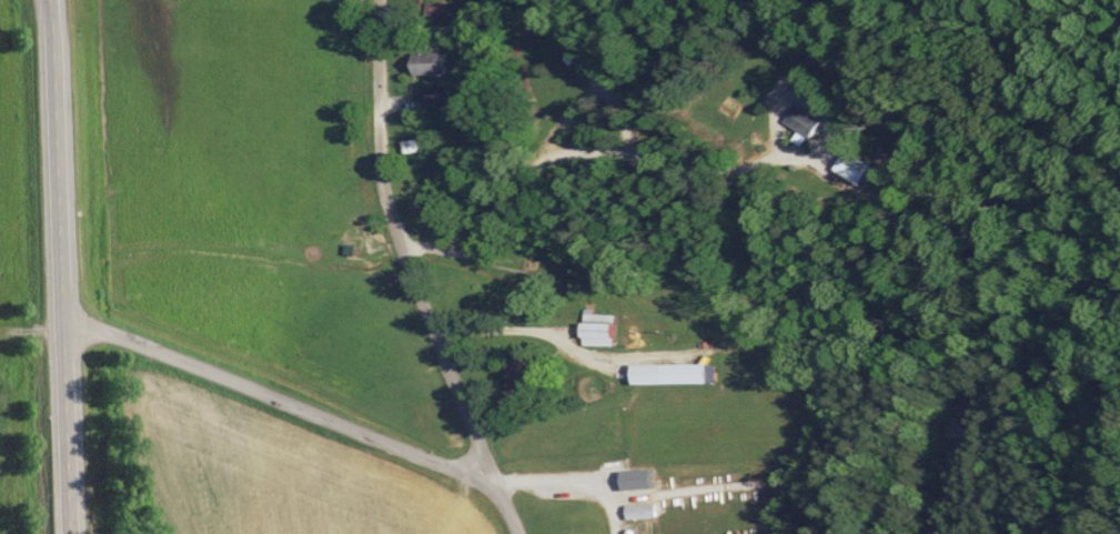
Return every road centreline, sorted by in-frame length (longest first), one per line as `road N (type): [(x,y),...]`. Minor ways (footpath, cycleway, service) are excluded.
road 1 (residential): [(515,533),(396,224),(382,112),(382,0)]
road 2 (primary): [(74,533),(50,0)]
road 3 (residential): [(495,485),(61,313)]

